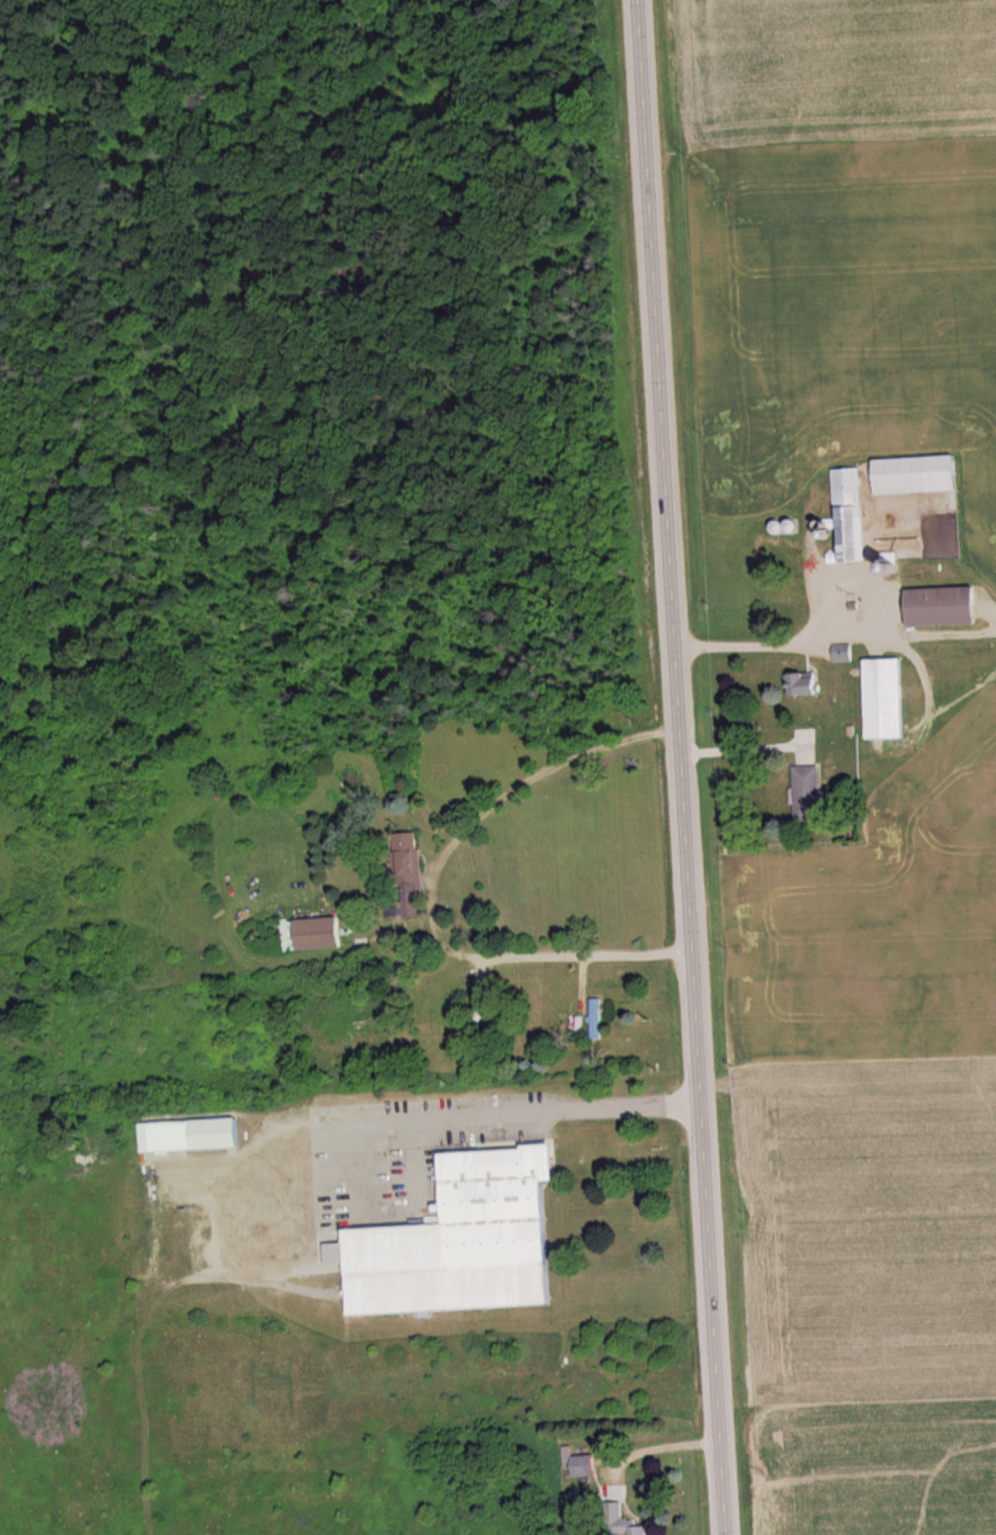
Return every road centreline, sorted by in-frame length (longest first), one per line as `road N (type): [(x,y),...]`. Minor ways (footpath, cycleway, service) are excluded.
road 1 (secondary): [(725,1534),(634,0)]

